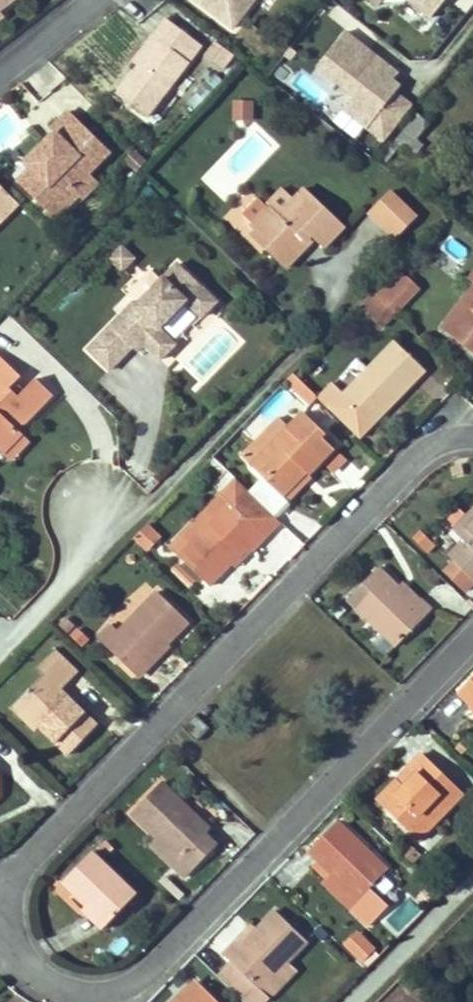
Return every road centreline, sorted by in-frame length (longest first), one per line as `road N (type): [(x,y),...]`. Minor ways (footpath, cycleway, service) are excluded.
road 1 (residential): [(0,933),(53,986),(92,995),(144,978),(472,631)]
road 2 (residential): [(430,450),(0,883)]
road 3 (residential): [(0,641),(114,526),(97,505)]
road 4 (residential): [(356,1001),(472,886)]

